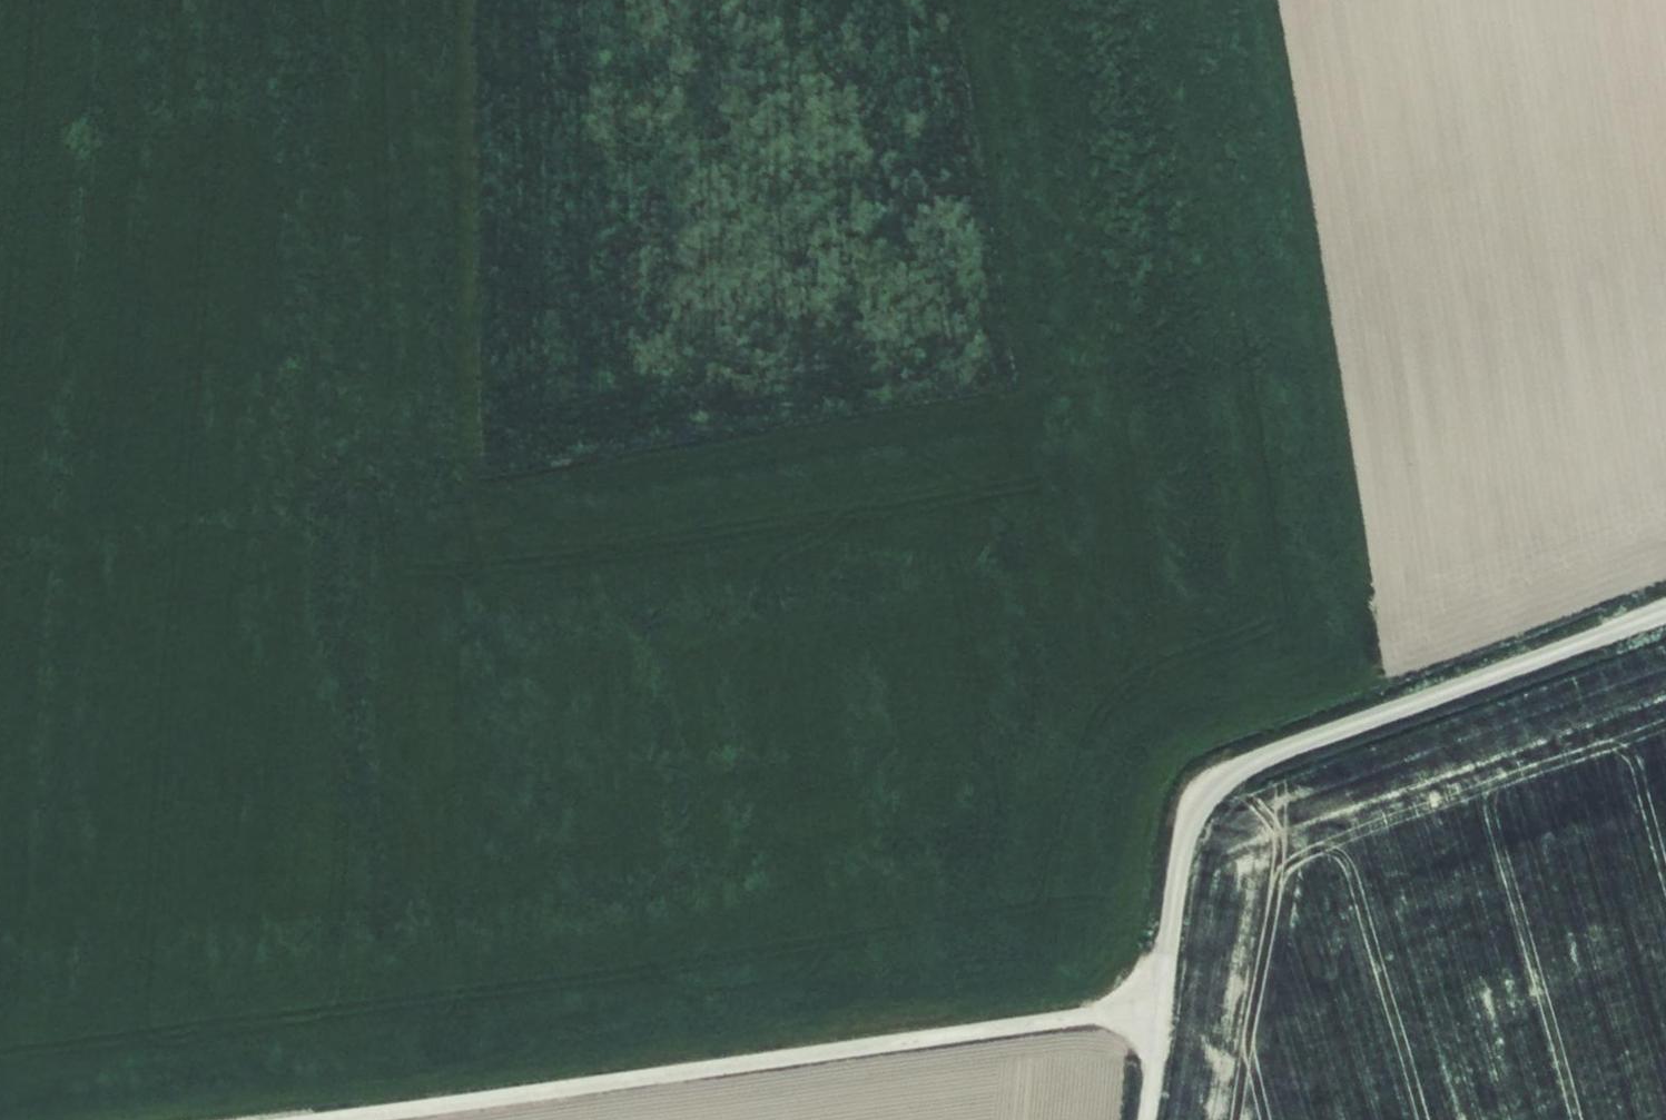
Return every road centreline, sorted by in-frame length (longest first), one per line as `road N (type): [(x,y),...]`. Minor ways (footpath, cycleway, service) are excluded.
road 1 (unclassified): [(322,1119),(1126,1010),(1158,999)]
road 2 (unclassified): [(1158,999),(1193,803),(1207,779),(1665,603)]
road 3 (unclassified): [(1158,999),(1142,1119)]

